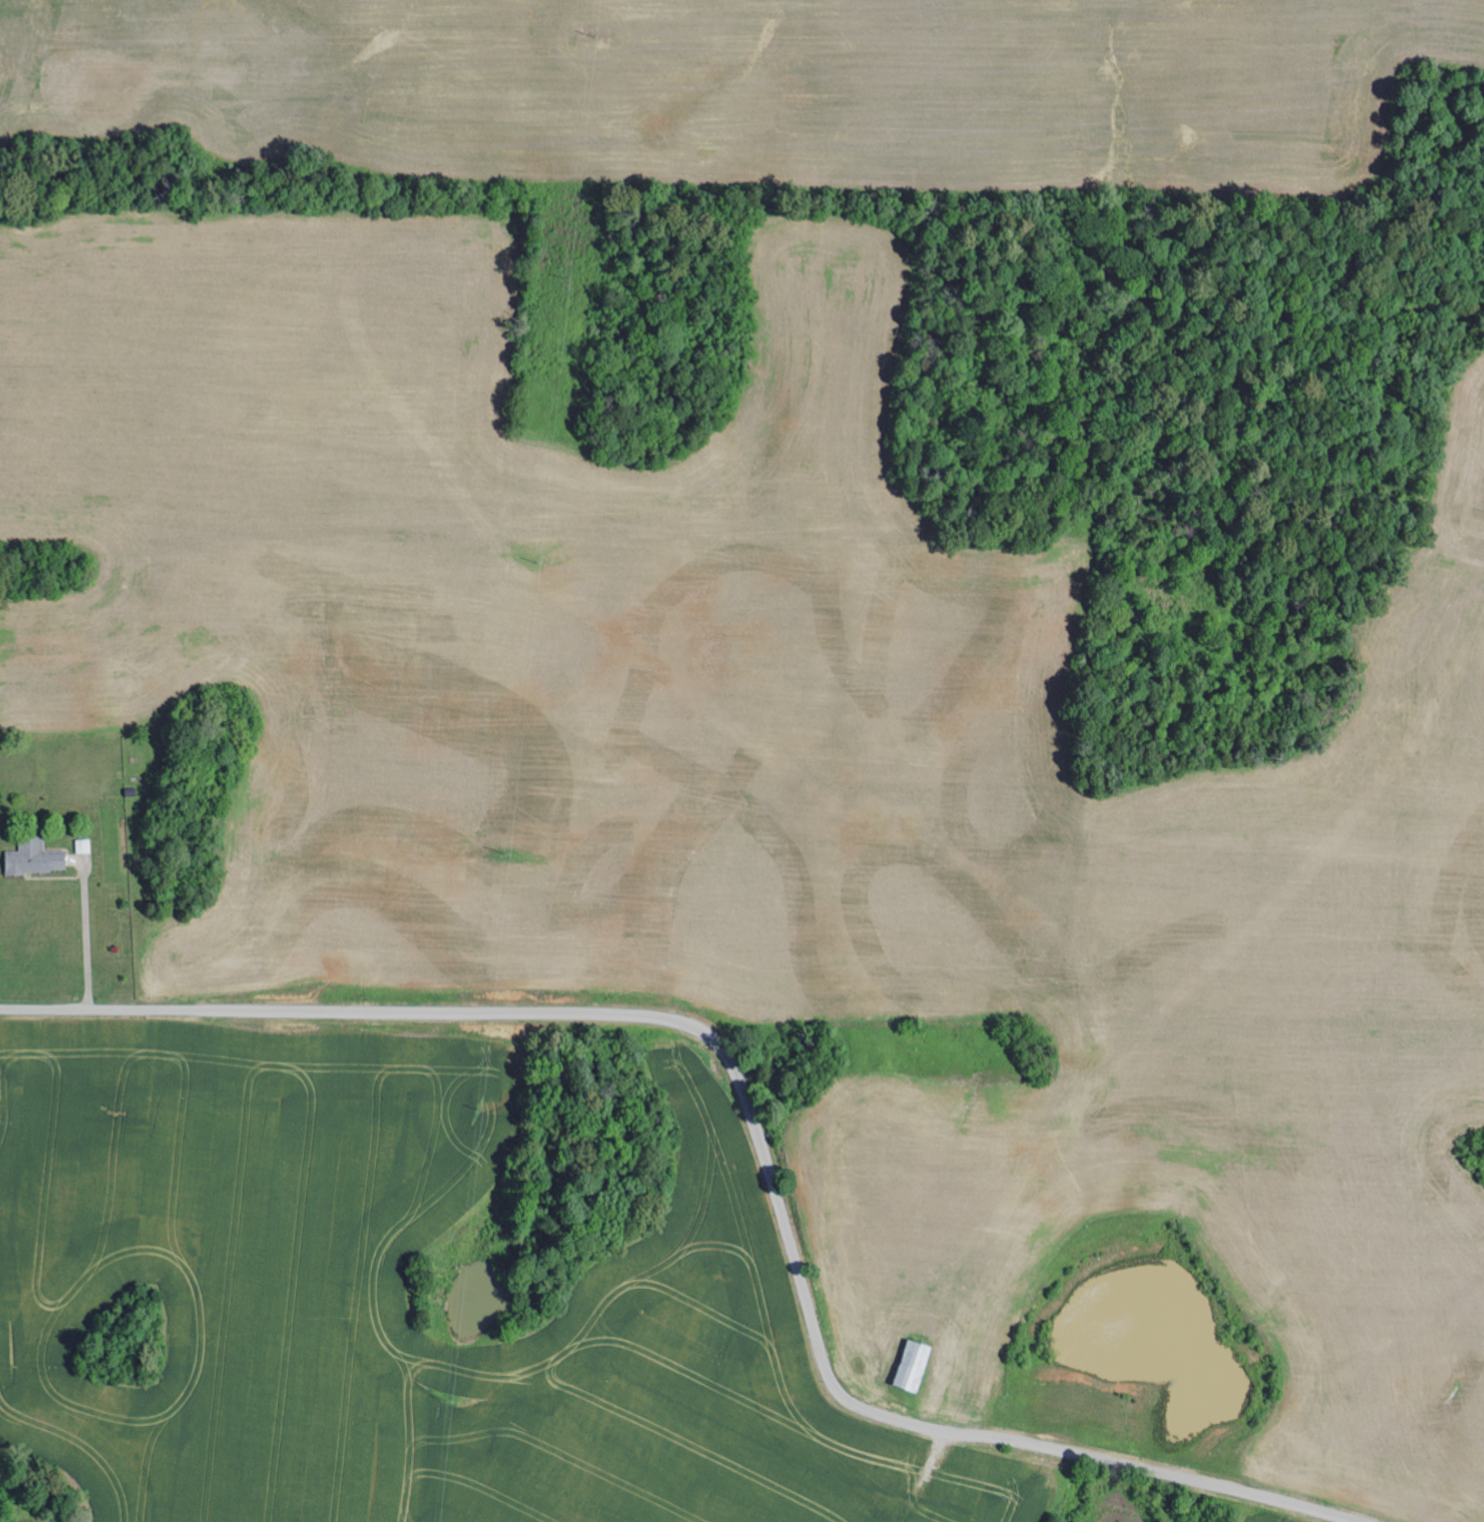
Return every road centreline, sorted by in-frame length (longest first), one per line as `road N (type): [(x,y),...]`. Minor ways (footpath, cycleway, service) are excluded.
road 1 (residential): [(1359,1521),(1063,1452),(926,1429),(849,1399),(826,1366),(744,1078),(728,1045),(708,1028),(649,1015),(0,1009)]

